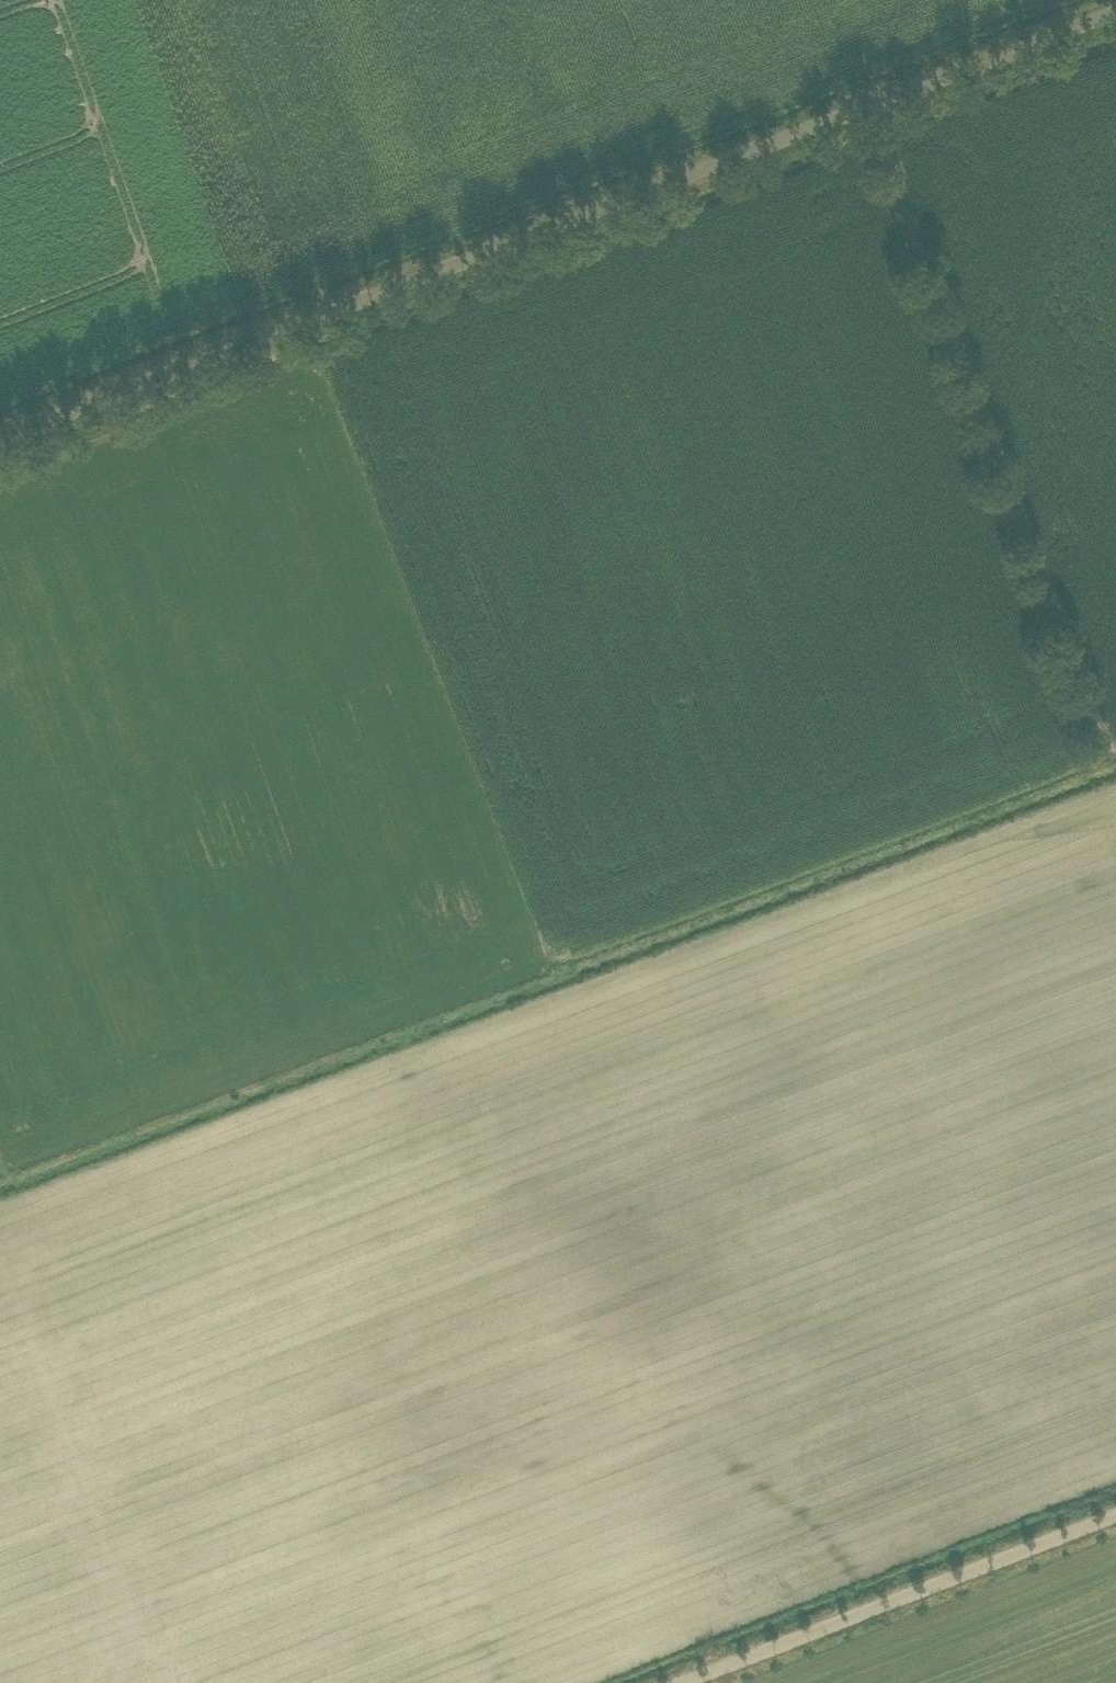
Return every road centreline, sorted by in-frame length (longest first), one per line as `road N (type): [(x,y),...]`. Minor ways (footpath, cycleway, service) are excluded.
road 1 (unclassified): [(0,437),(1105,0)]
road 2 (track): [(683,1682),(1115,1519)]

